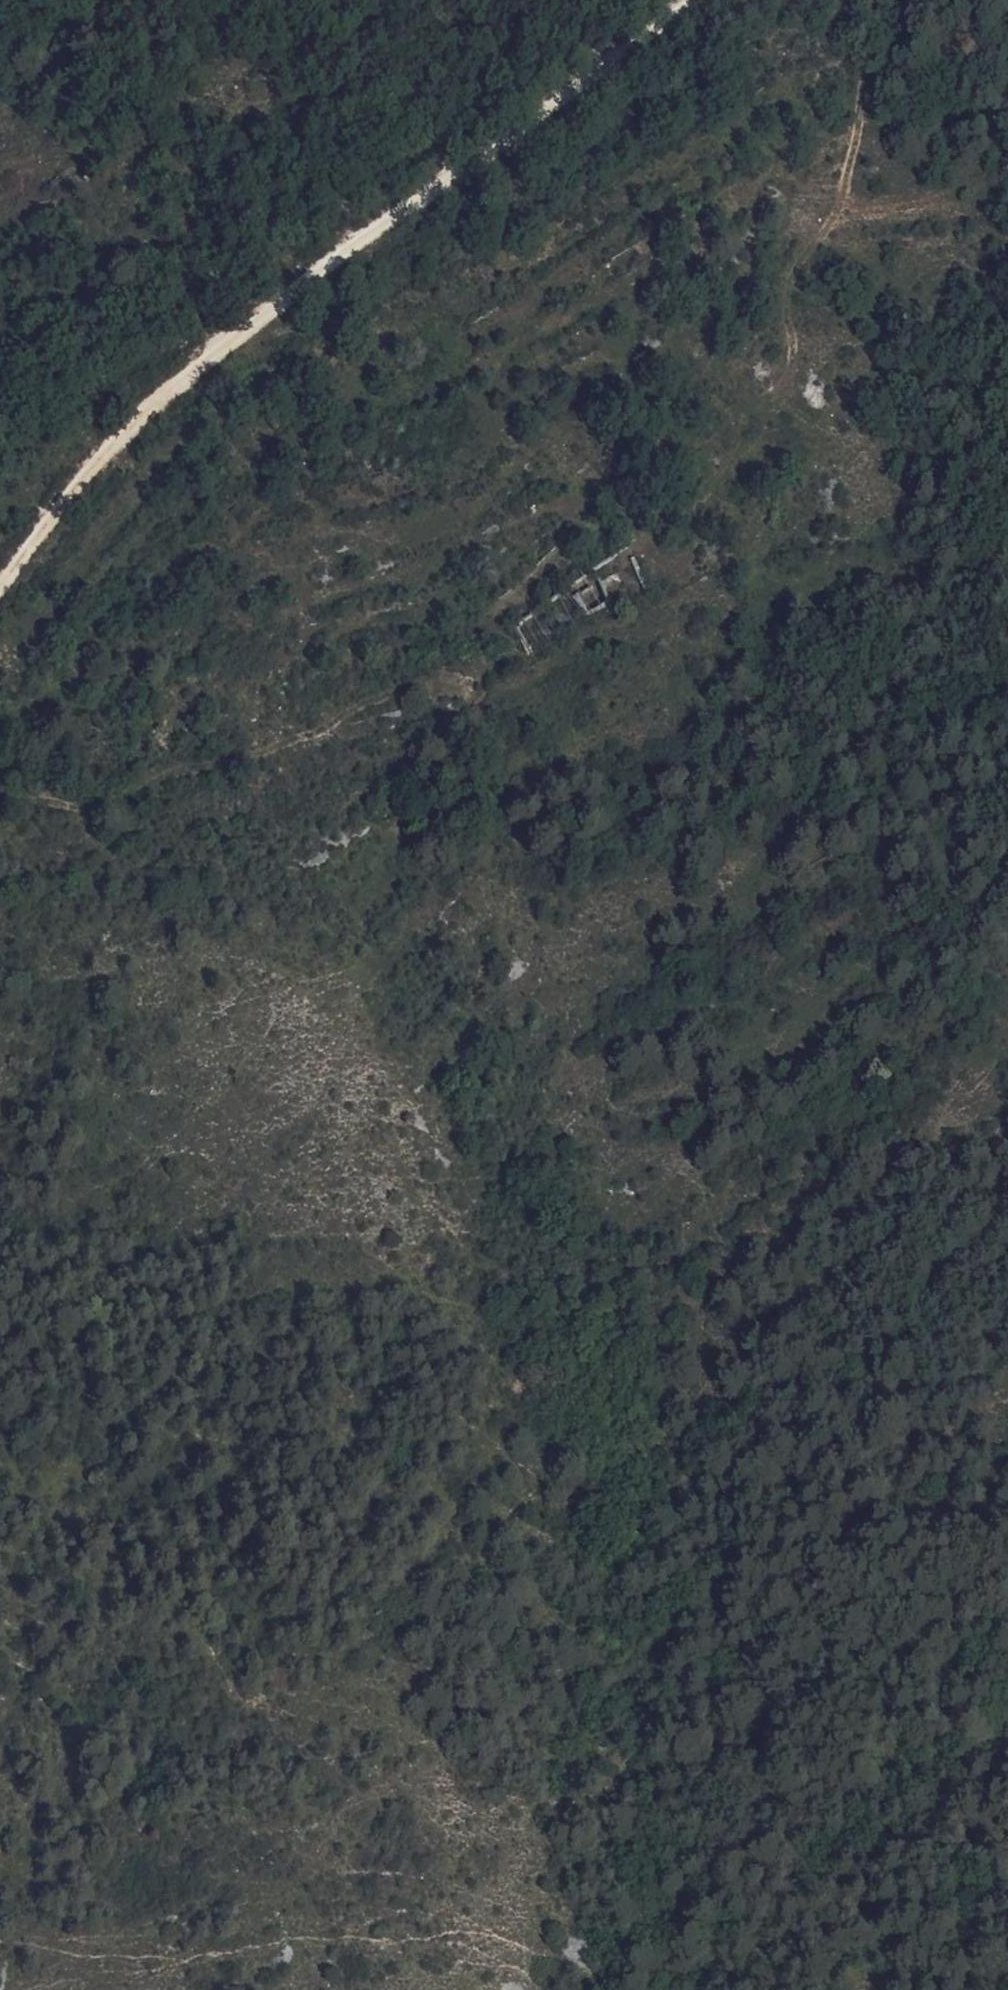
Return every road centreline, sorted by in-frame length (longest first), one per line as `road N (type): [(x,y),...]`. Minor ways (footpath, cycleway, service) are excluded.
road 1 (track): [(693,0),(418,190),(111,433),(0,594)]

